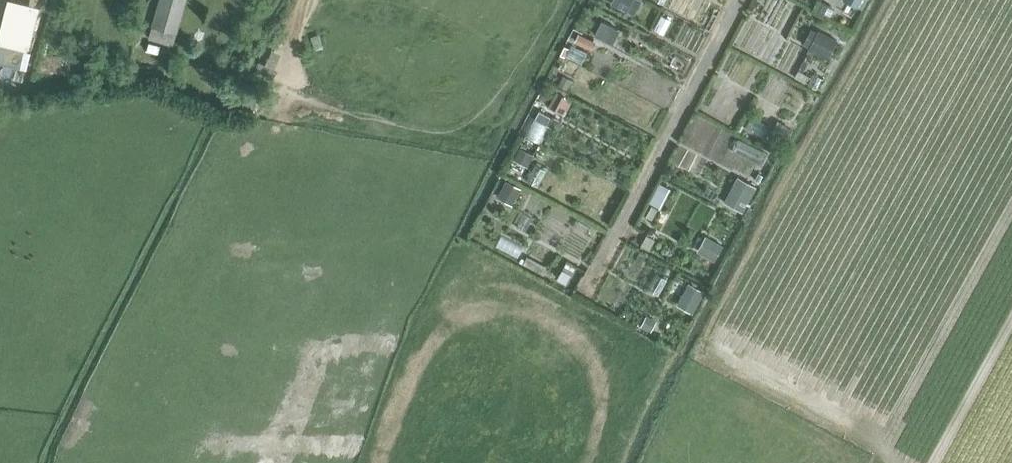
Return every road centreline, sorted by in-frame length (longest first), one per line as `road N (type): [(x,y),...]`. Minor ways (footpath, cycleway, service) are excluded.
road 1 (track): [(739,0),(593,280)]

